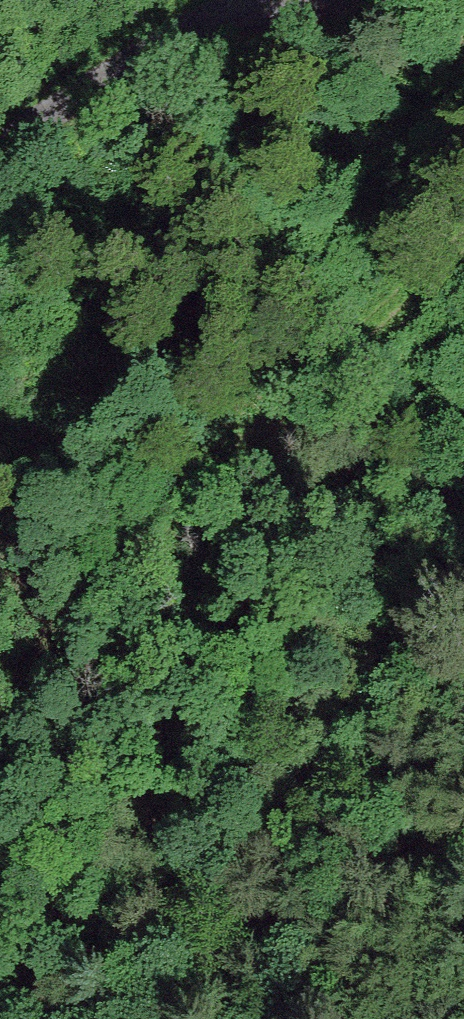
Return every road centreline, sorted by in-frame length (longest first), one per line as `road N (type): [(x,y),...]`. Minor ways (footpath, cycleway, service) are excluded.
road 1 (track): [(10,1018),(89,949),(197,805),(463,530)]
road 2 (track): [(463,378),(370,459),(147,588),(0,728)]
road 3 (unclassified): [(0,171),(261,0)]

